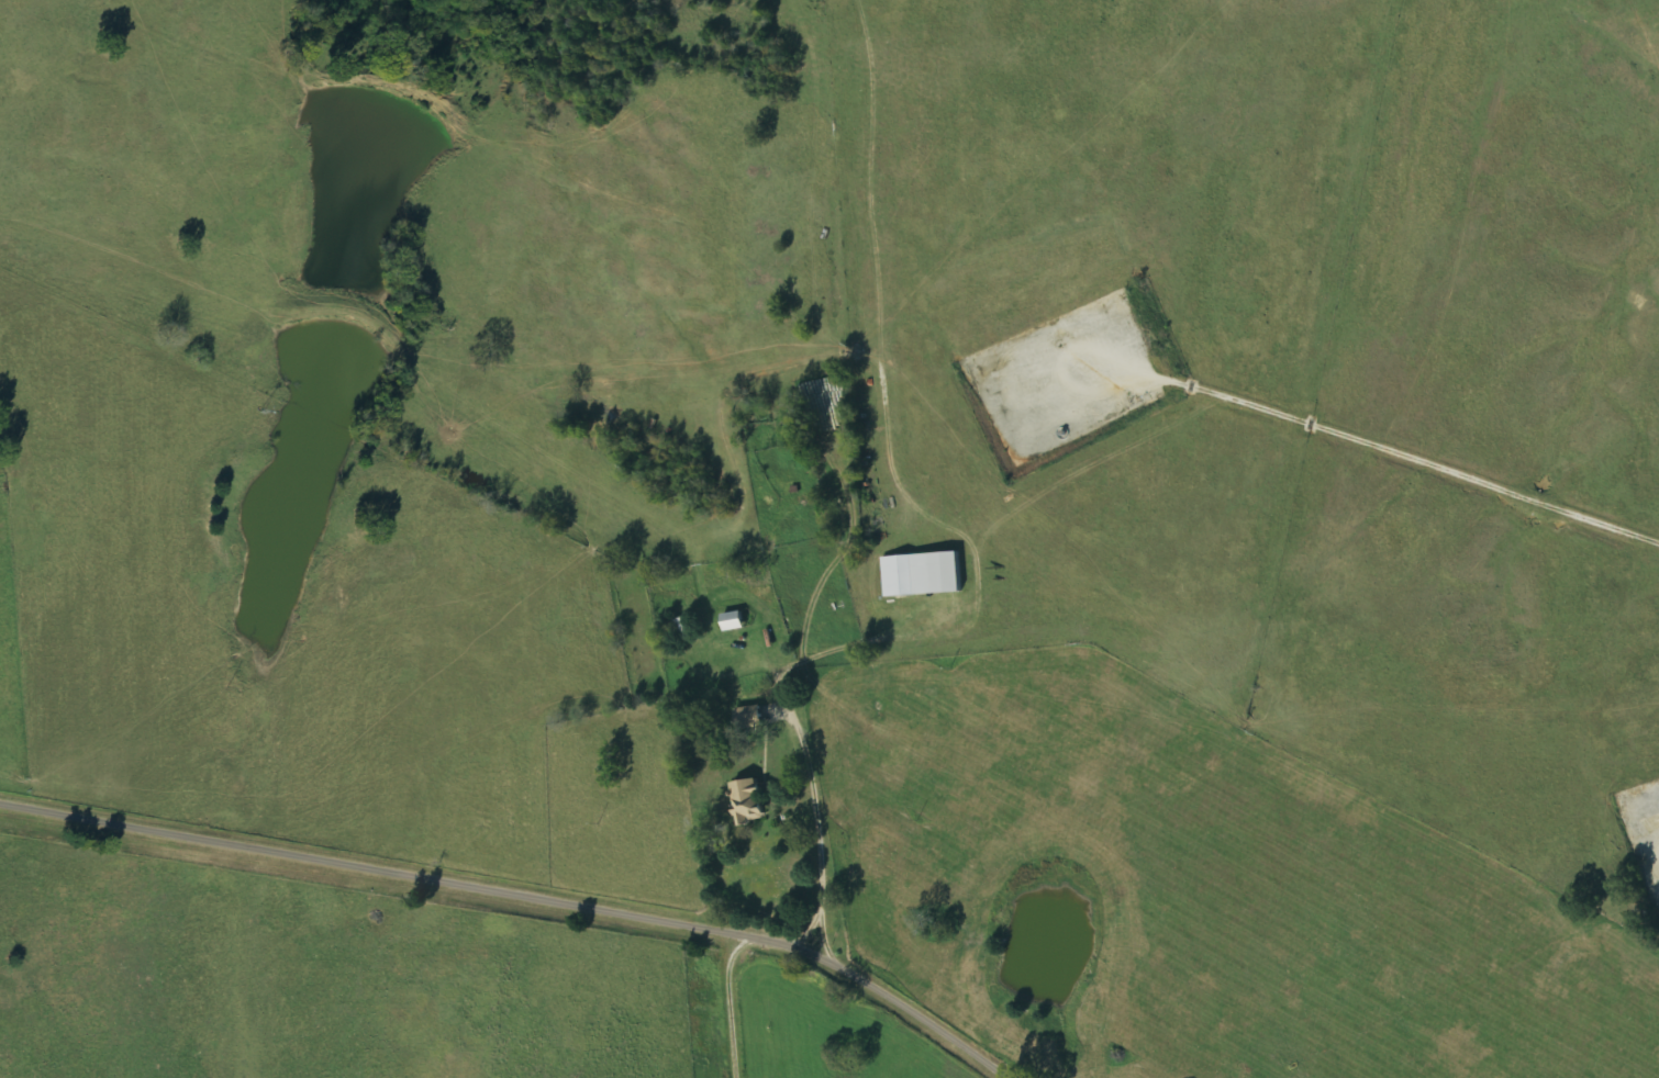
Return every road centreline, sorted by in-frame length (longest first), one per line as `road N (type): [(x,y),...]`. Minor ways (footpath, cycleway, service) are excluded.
road 1 (residential): [(0,806),(794,944),(1002,1077)]

